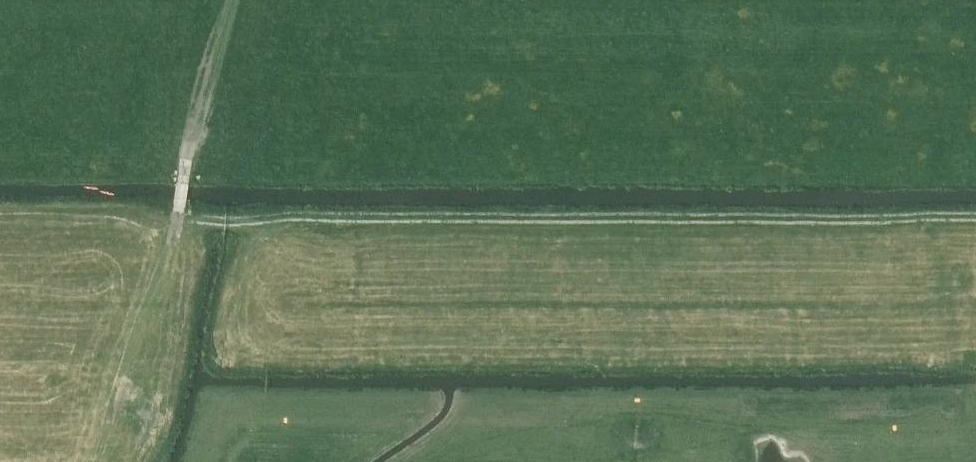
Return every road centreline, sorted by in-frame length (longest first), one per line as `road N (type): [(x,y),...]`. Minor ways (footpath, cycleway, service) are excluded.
road 1 (track): [(975,221),(182,222)]
road 2 (track): [(117,461),(178,280),(182,222)]
road 3 (track): [(189,0),(182,222)]

